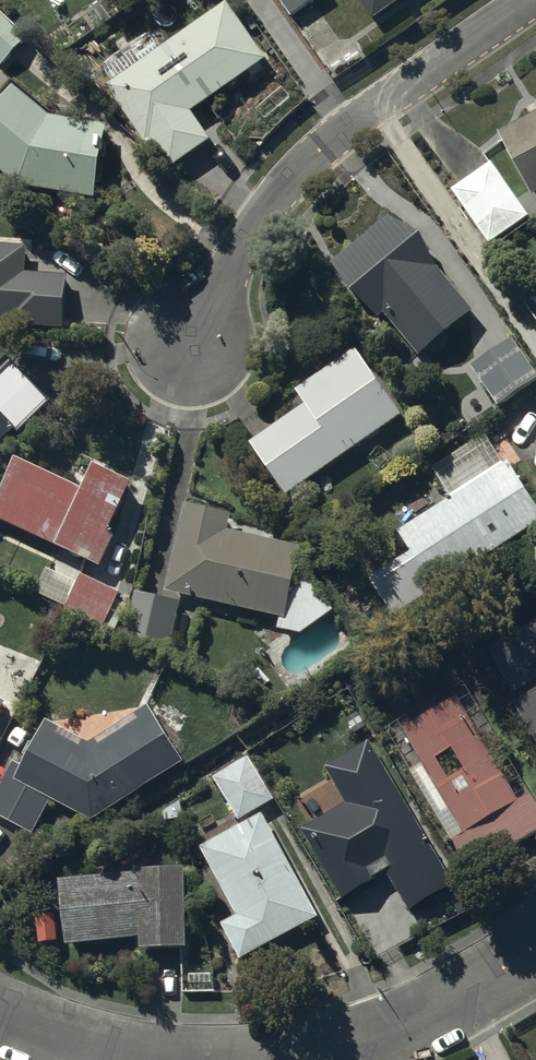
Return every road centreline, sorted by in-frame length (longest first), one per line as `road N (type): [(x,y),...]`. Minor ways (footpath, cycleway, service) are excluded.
road 1 (residential): [(530,0),(320,154),(246,234),(191,347)]
road 2 (residential): [(248,1059),(353,1043),(425,1019),(535,955)]
road 3 (residential): [(0,1012),(138,1059)]

